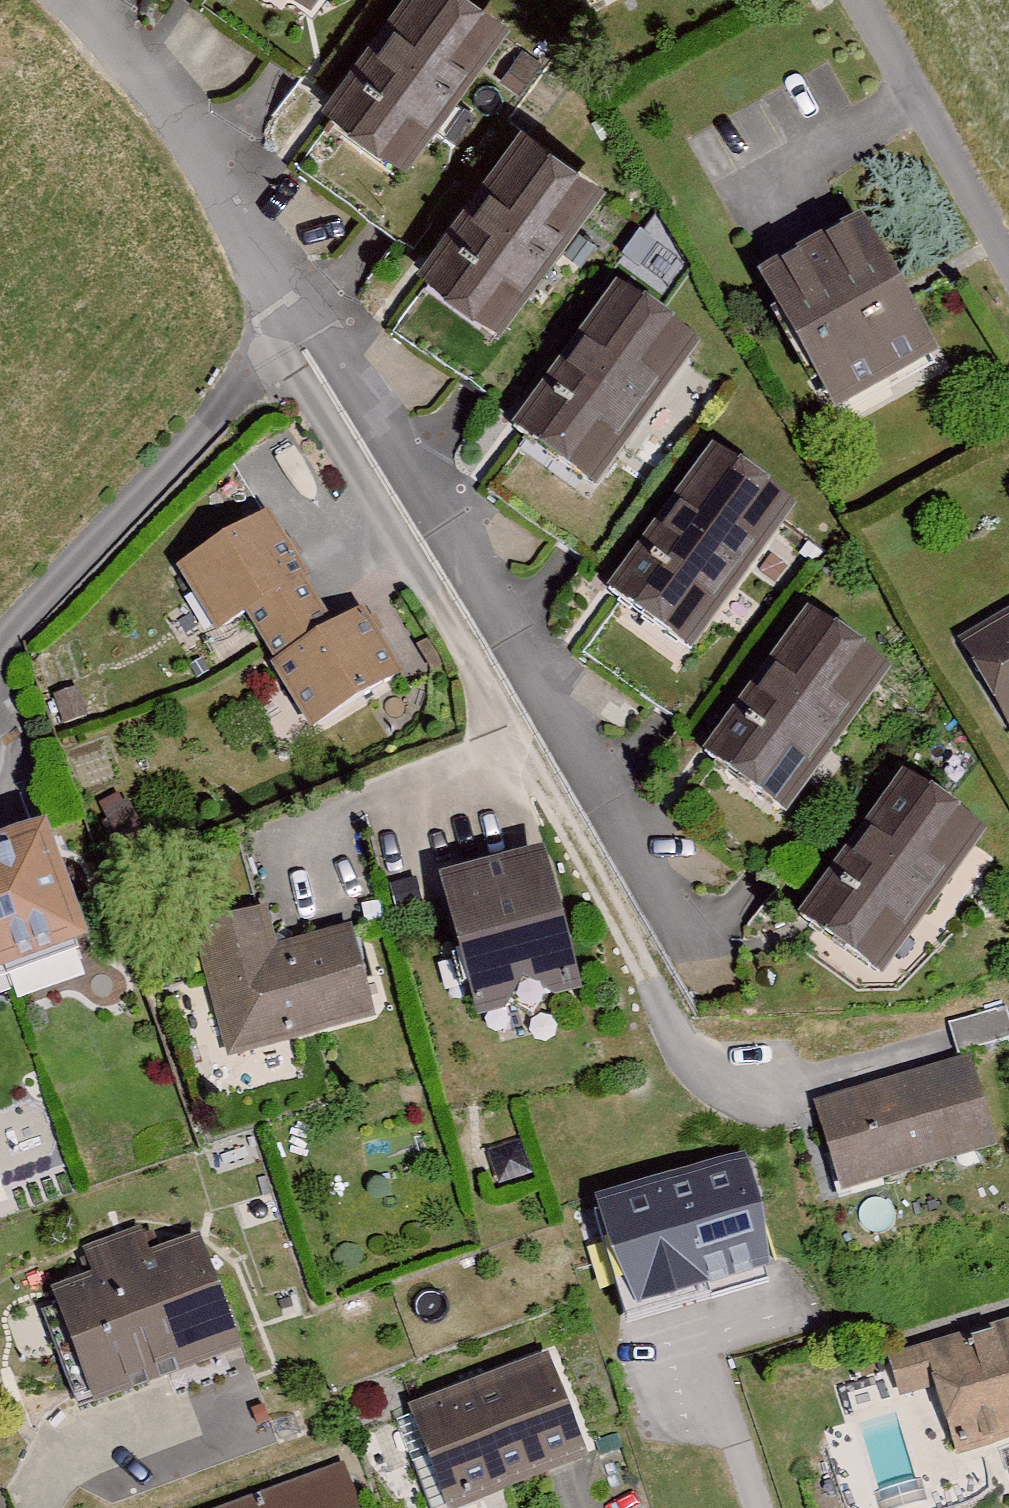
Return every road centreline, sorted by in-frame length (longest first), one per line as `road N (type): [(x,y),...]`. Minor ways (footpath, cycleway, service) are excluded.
road 1 (residential): [(712,965),(301,286),(78,0)]
road 2 (track): [(821,1089),(754,1090),(674,1021),(525,747),(265,331)]
road 3 (residential): [(1008,263),(859,0)]

